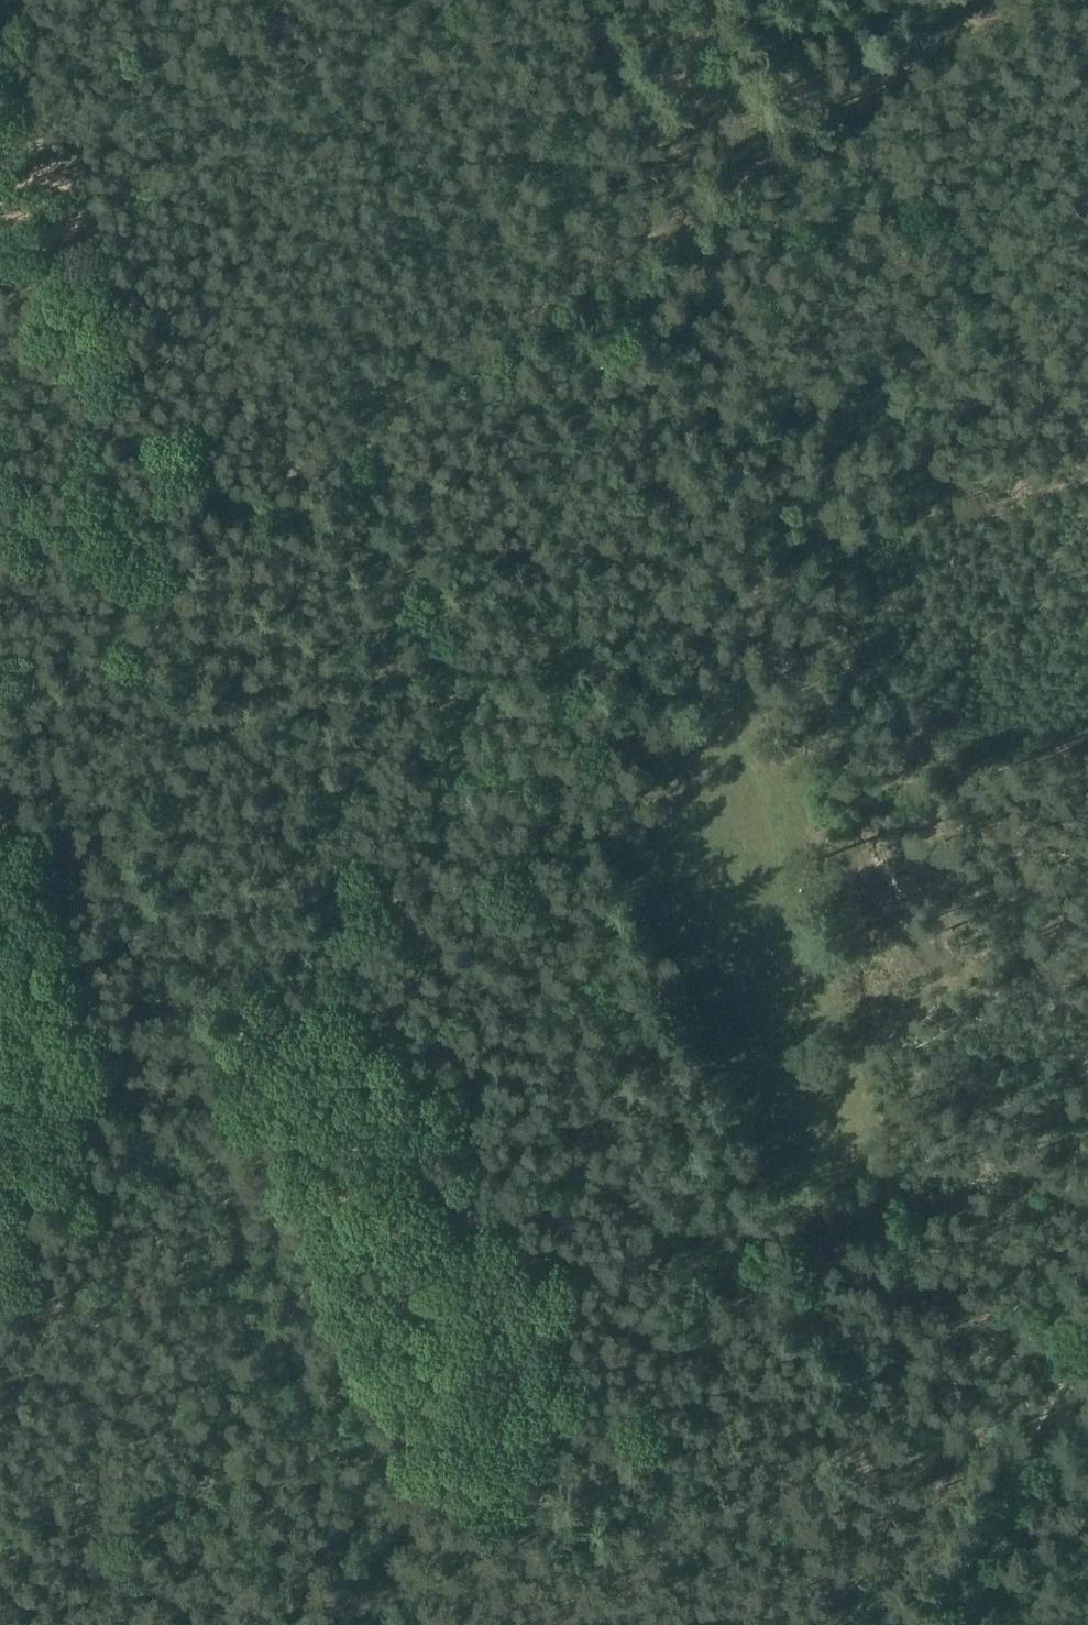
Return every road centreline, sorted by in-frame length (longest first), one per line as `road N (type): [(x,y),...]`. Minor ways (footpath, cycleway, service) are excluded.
road 1 (track): [(500,1624),(876,1384),(817,1250),(777,1095),(774,848),(752,666),(769,610),(818,535)]
road 2 (track): [(688,203),(27,650),(0,596)]
road 3 (track): [(0,1316),(227,1174),(390,1624)]
road 4 (track): [(0,669),(27,650),(188,999),(227,1174)]
road 5 (track): [(818,535),(688,203)]
road 6 (track): [(807,125),(998,0)]
road 7 (track): [(688,203),(594,0)]
road 8 (track): [(807,125),(688,203)]

